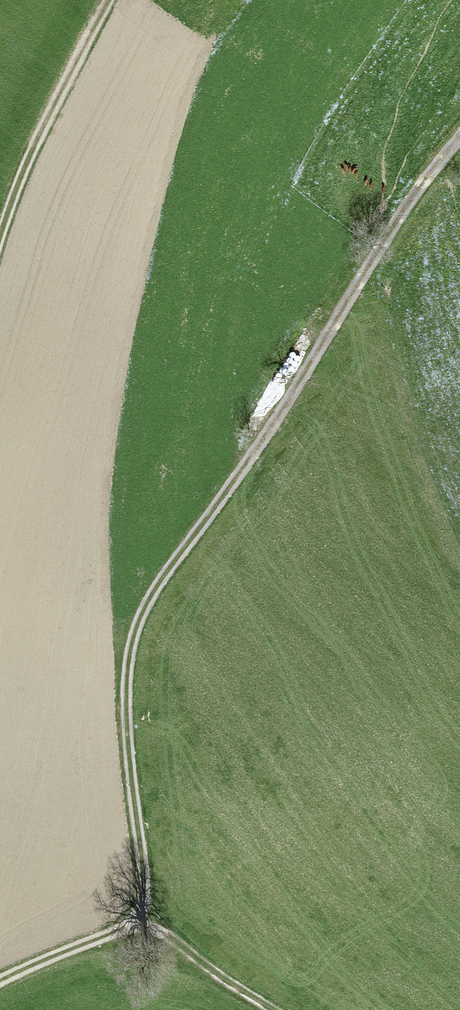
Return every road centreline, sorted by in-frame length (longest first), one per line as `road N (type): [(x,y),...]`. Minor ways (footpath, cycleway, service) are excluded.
road 1 (track): [(459,138),(422,182),(145,610),(126,704),(146,898),(141,915)]
road 2 (track): [(0,245),(29,160),(112,0)]
road 3 (track): [(272,1009),(141,915)]
road 4 (track): [(141,915),(124,932),(0,983)]

